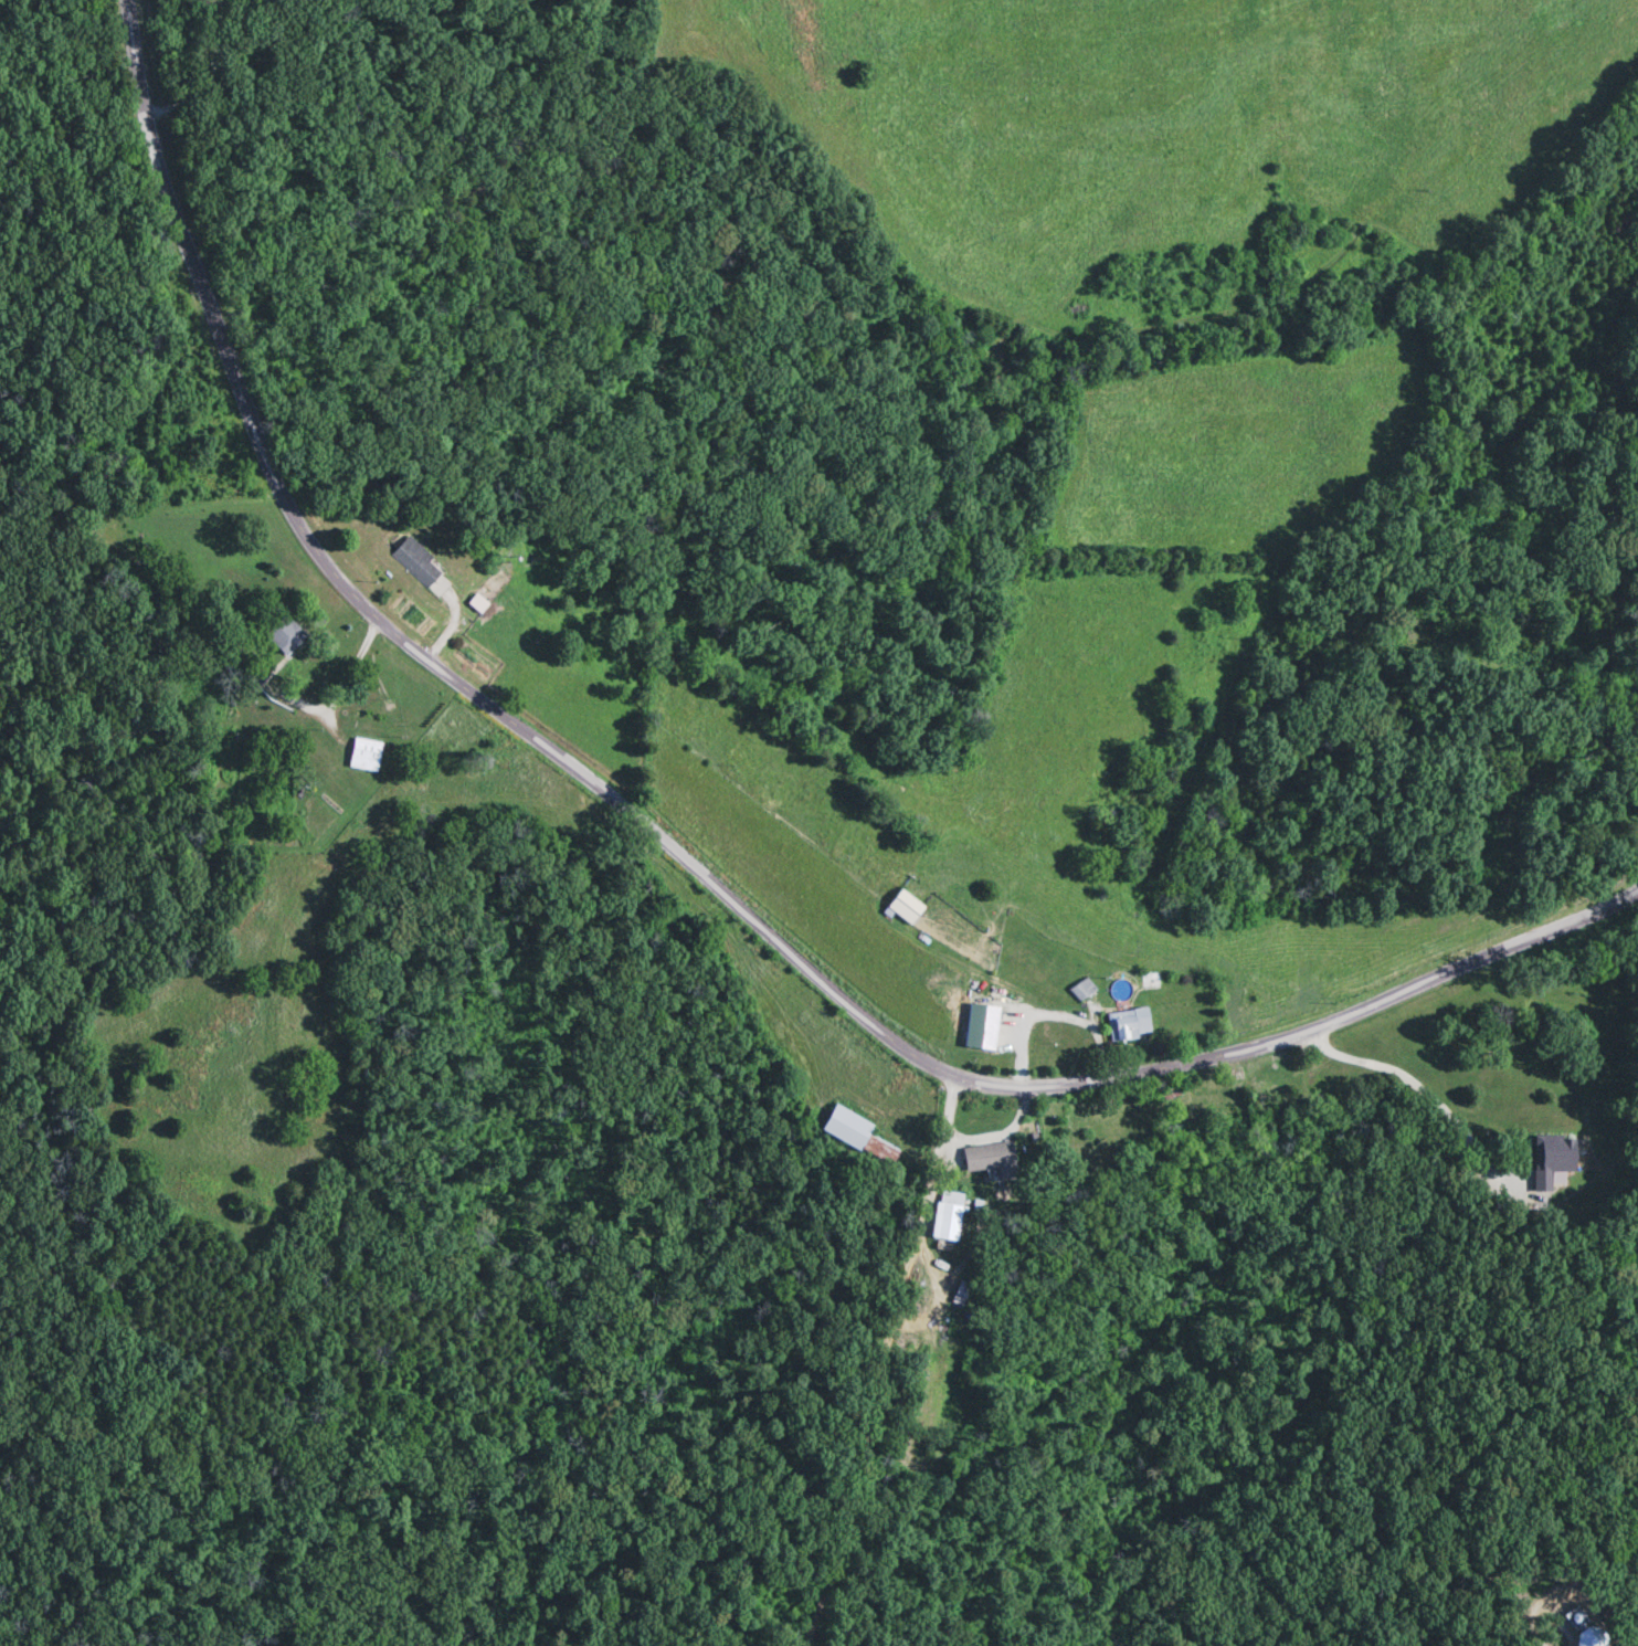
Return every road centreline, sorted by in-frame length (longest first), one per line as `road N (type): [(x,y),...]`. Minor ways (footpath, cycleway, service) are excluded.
road 1 (residential): [(1637,878),(1141,1088),(957,1081),(902,1049),(564,769),(353,558),(240,395),(191,141),(141,0)]

